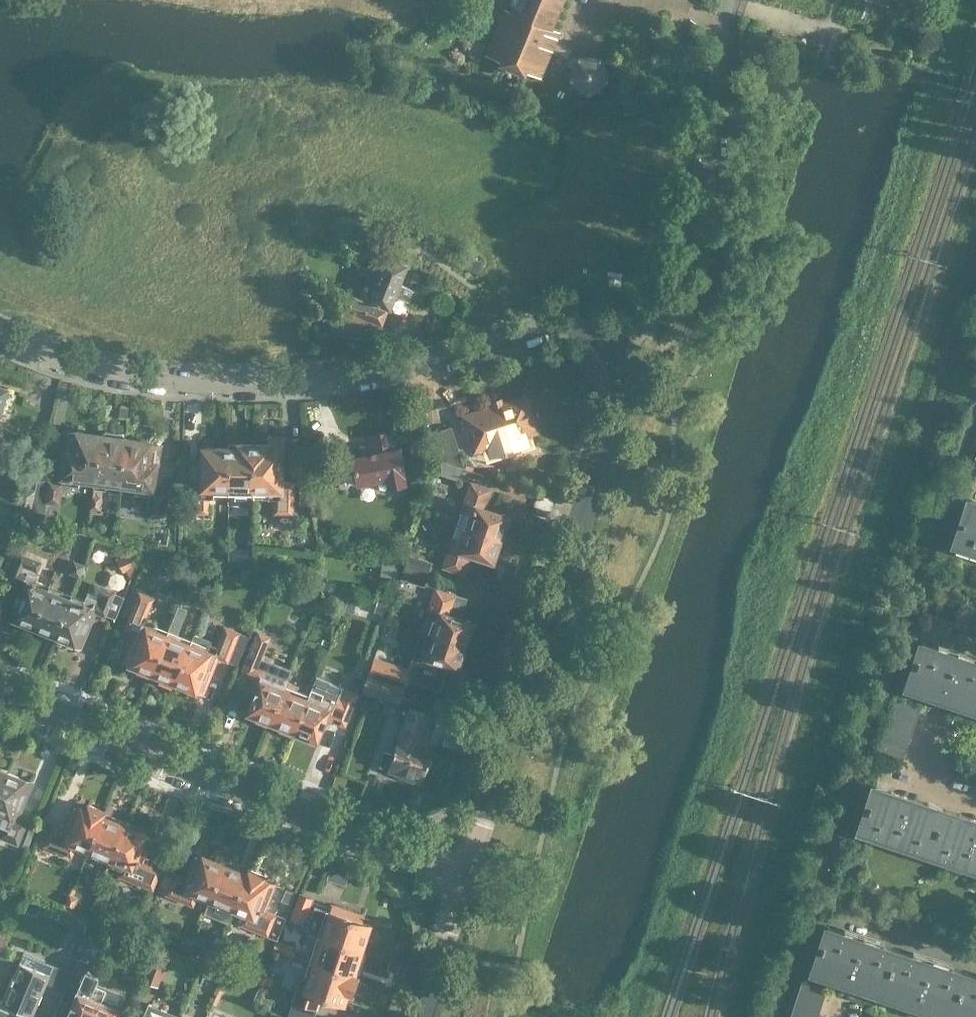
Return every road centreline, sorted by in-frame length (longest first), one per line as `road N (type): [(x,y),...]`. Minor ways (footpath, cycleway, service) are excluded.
road 1 (residential): [(613,346),(564,320),(384,371),(201,389),(73,366),(0,339)]
road 2 (residential): [(462,879),(620,391),(613,346)]
road 3 (residential): [(462,879),(0,694)]
road 4 (residential): [(613,346),(635,335),(685,283),(703,222),(724,0)]
road 5 (residential): [(420,1016),(462,879)]

